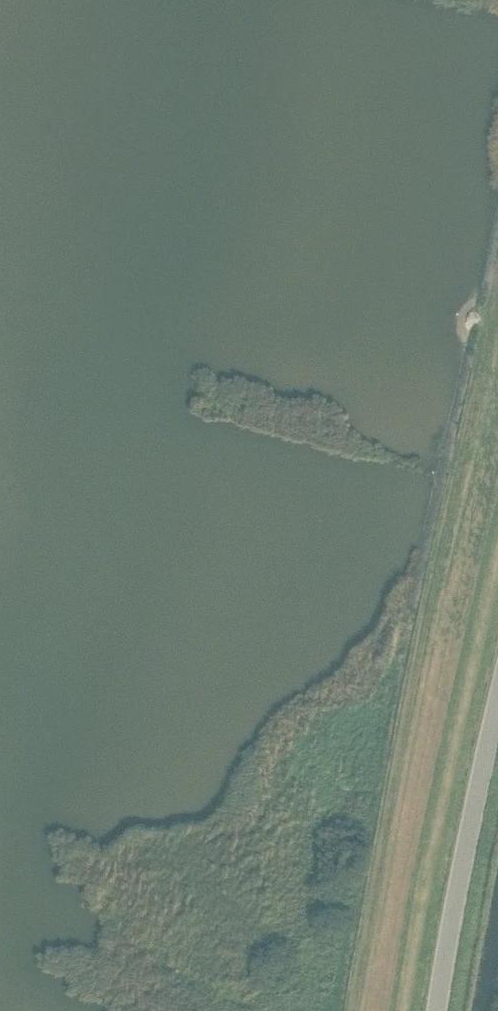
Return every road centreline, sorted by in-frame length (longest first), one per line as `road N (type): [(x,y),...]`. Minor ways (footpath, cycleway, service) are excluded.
road 1 (tertiary): [(441,1010),(497,710)]

